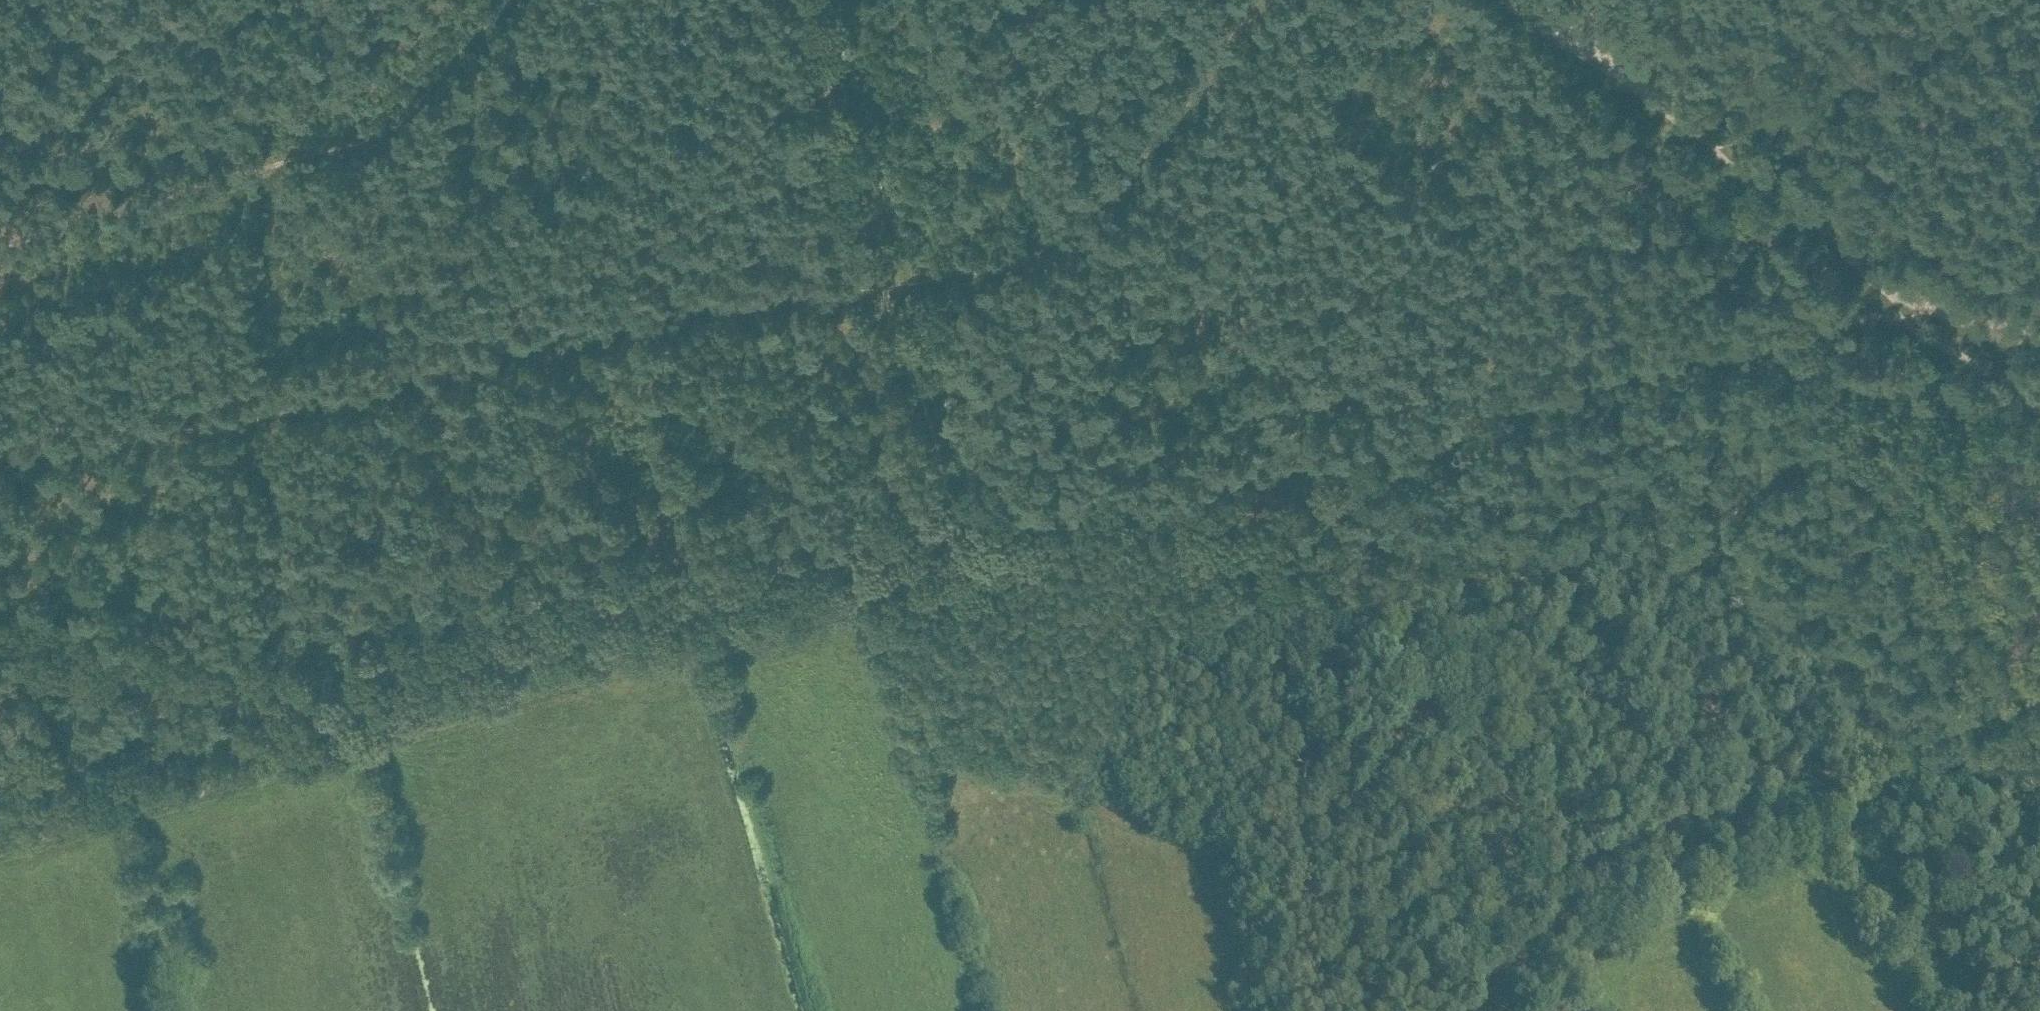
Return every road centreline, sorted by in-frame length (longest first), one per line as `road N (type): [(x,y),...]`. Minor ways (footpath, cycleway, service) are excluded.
road 1 (track): [(2039,735),(1910,792),(1826,842),(1727,870),(1538,969)]

